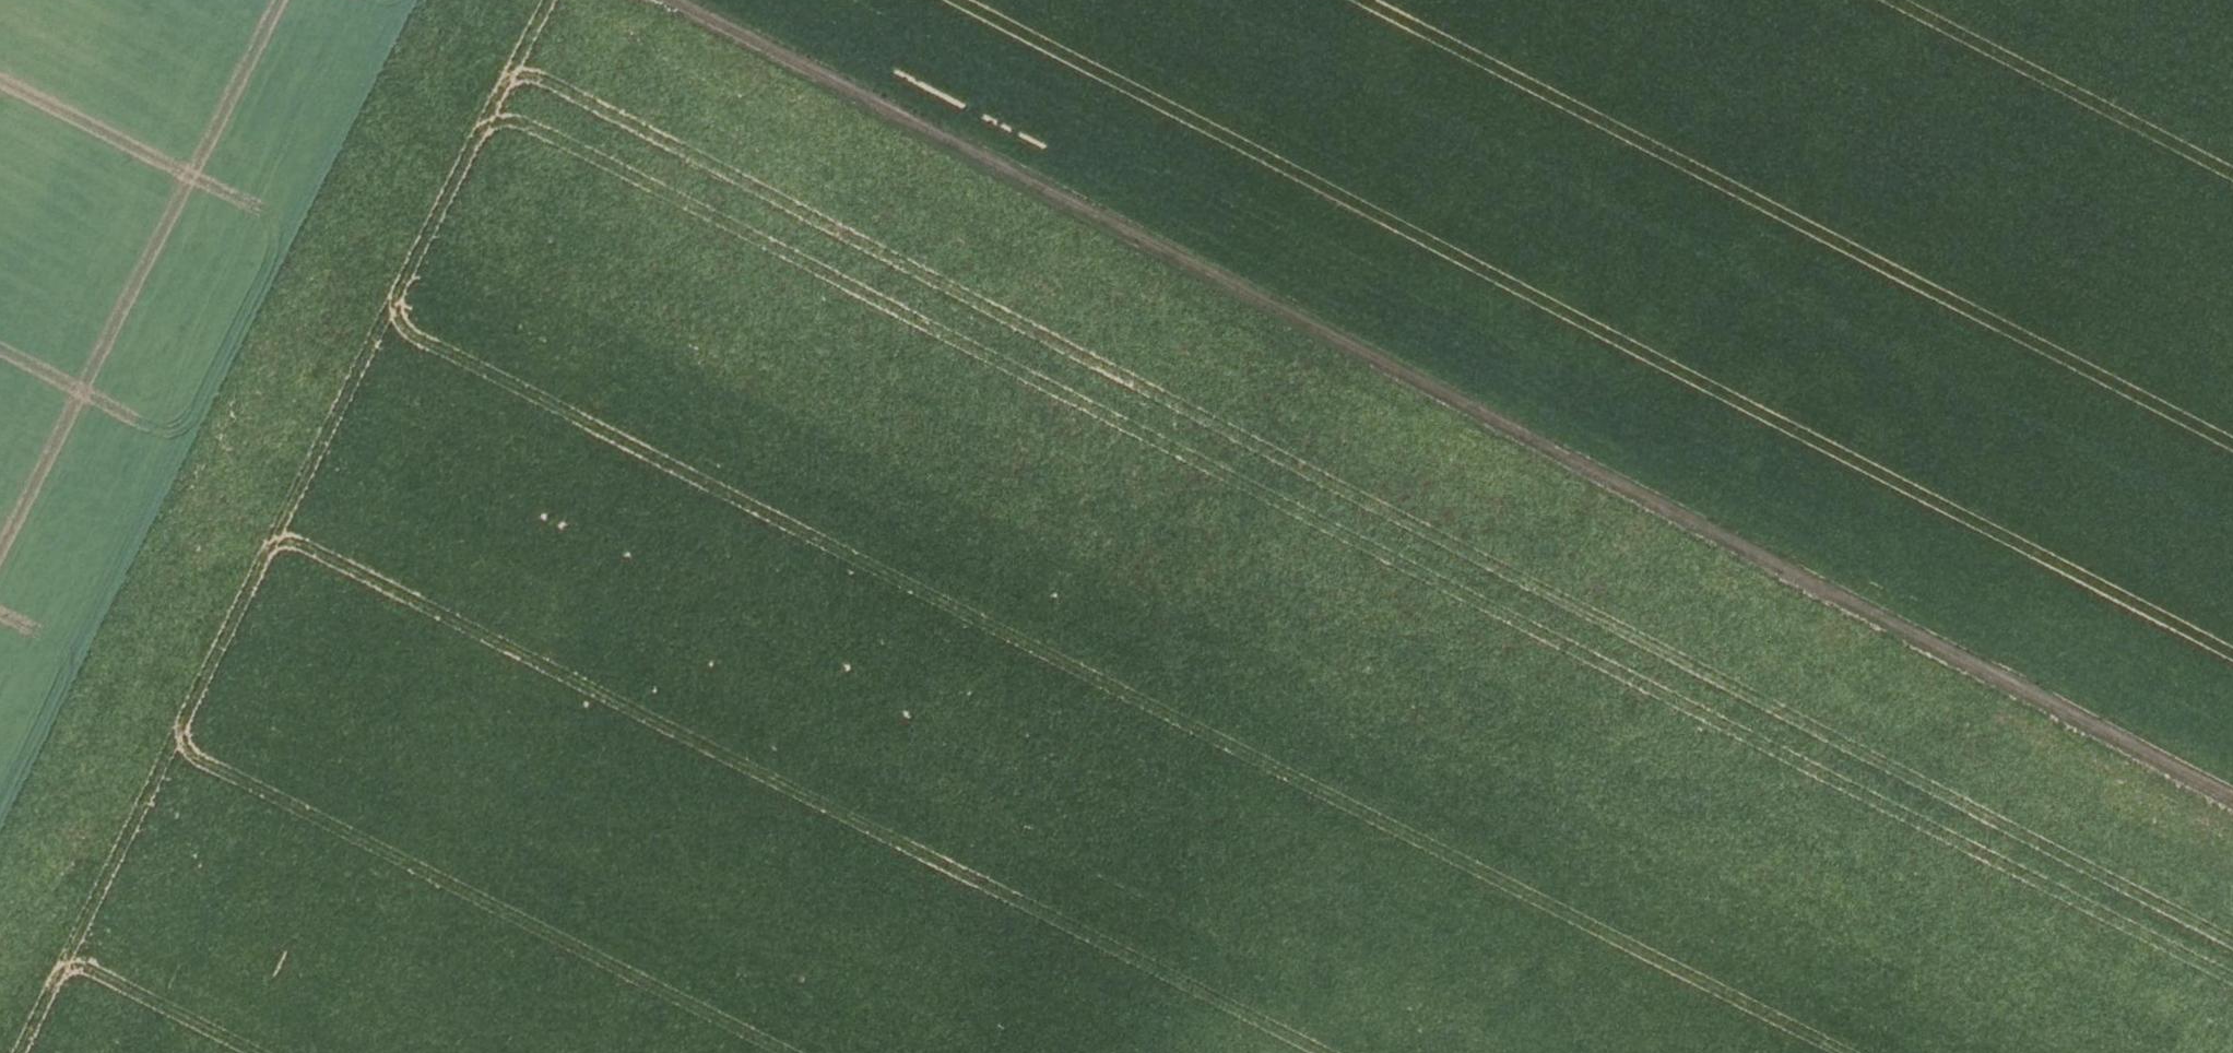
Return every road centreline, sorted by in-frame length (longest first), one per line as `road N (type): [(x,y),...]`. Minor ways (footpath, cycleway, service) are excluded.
road 1 (track): [(666,0),(1804,579)]
road 2 (track): [(2232,798),(1804,579)]

